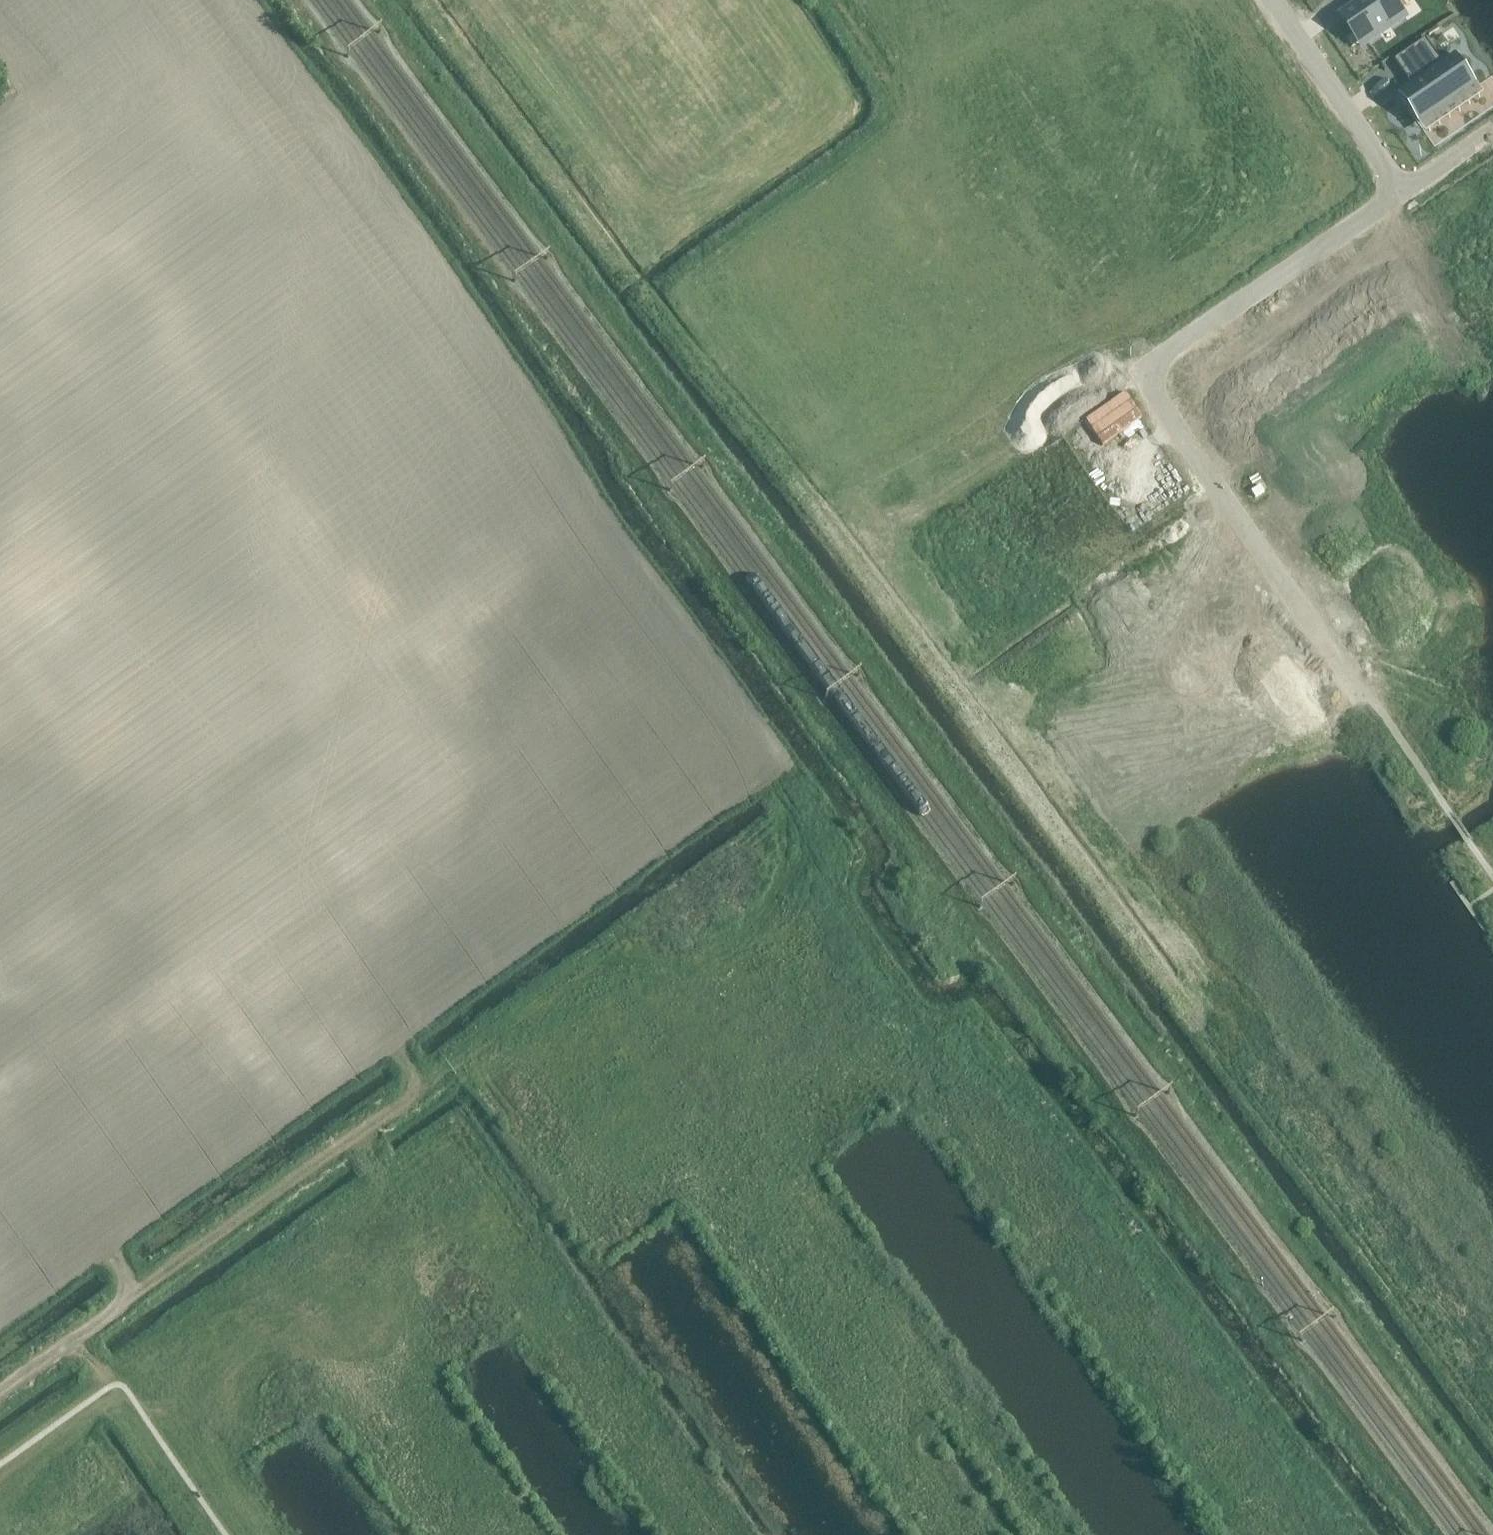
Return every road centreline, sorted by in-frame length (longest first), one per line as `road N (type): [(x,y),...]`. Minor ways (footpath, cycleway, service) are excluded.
road 1 (residential): [(1271,0),(1402,192),(1140,374),(1356,701)]
road 2 (track): [(0,1390),(455,1063)]

